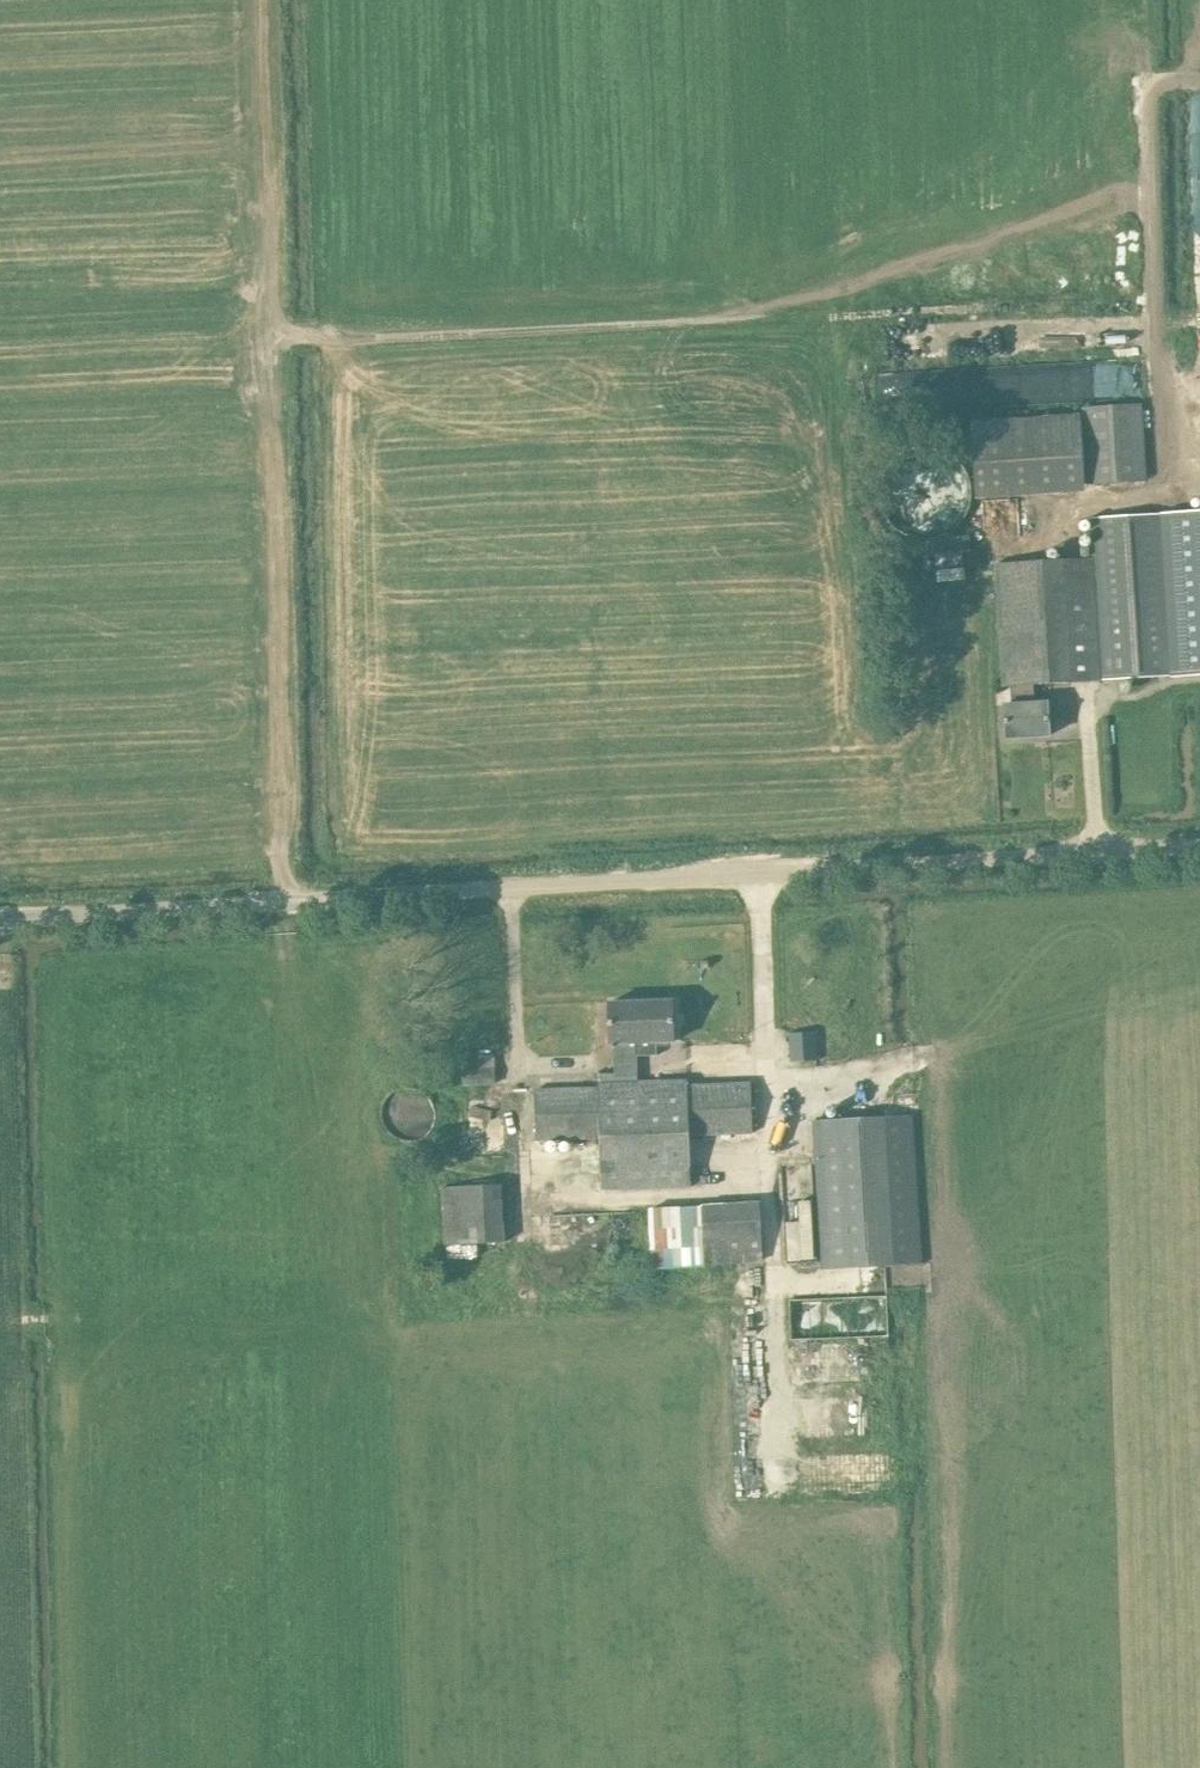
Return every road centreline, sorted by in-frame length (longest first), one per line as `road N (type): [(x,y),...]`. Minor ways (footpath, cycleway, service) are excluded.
road 1 (unclassified): [(0,944),(1199,860)]

